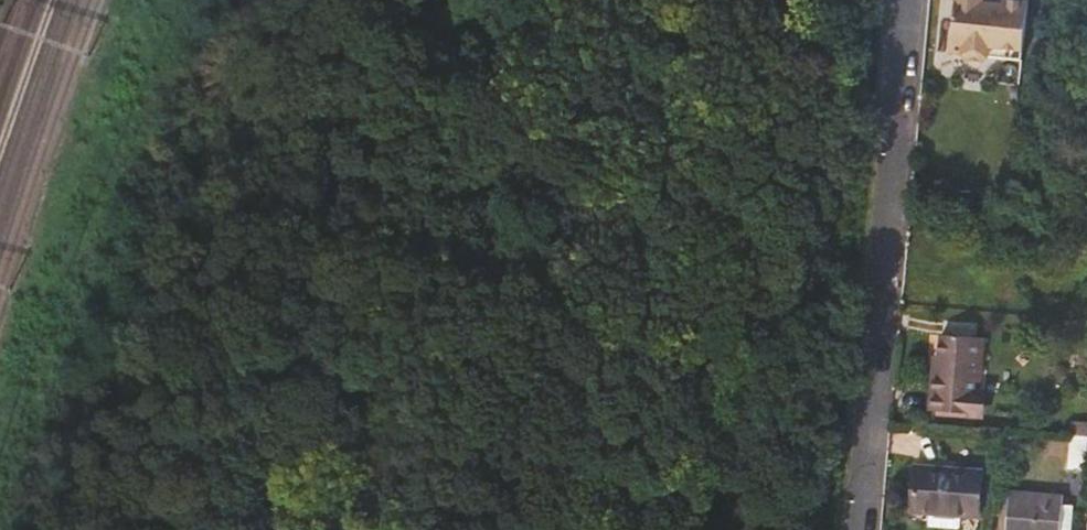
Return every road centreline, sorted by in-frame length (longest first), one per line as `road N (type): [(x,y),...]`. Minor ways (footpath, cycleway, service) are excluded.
road 1 (track): [(366,0),(333,201),(280,384),(271,529)]
road 2 (residential): [(907,0),(858,529)]

